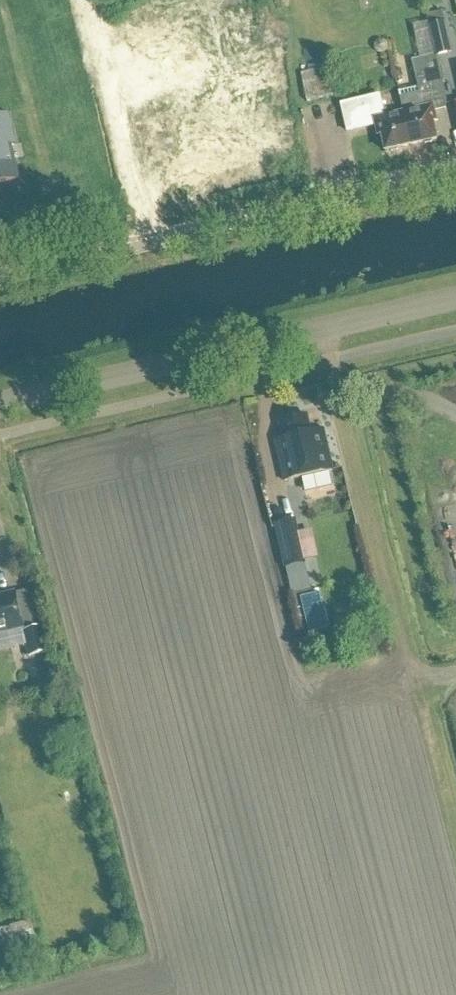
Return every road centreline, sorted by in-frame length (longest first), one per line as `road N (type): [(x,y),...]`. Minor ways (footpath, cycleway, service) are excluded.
road 1 (track): [(325,331),(455,839)]
road 2 (unclassified): [(455,172),(0,277)]
road 3 (residential): [(455,300),(0,405)]

